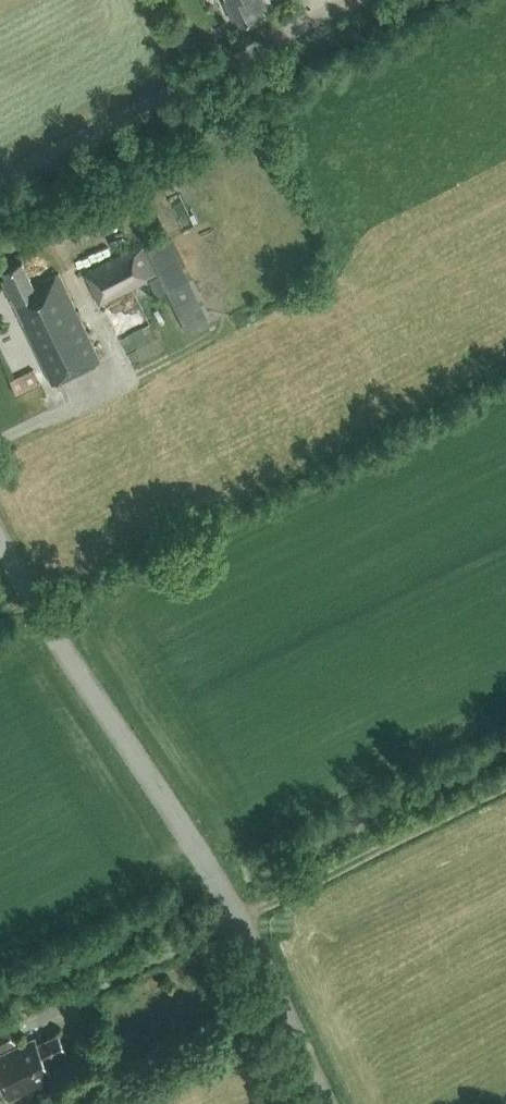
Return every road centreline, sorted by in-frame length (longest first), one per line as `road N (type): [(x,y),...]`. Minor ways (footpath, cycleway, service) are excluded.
road 1 (unclassified): [(323,1103),(237,913),(0,552)]
road 2 (track): [(0,180),(362,0)]
road 3 (track): [(237,913),(98,984),(65,1019)]

